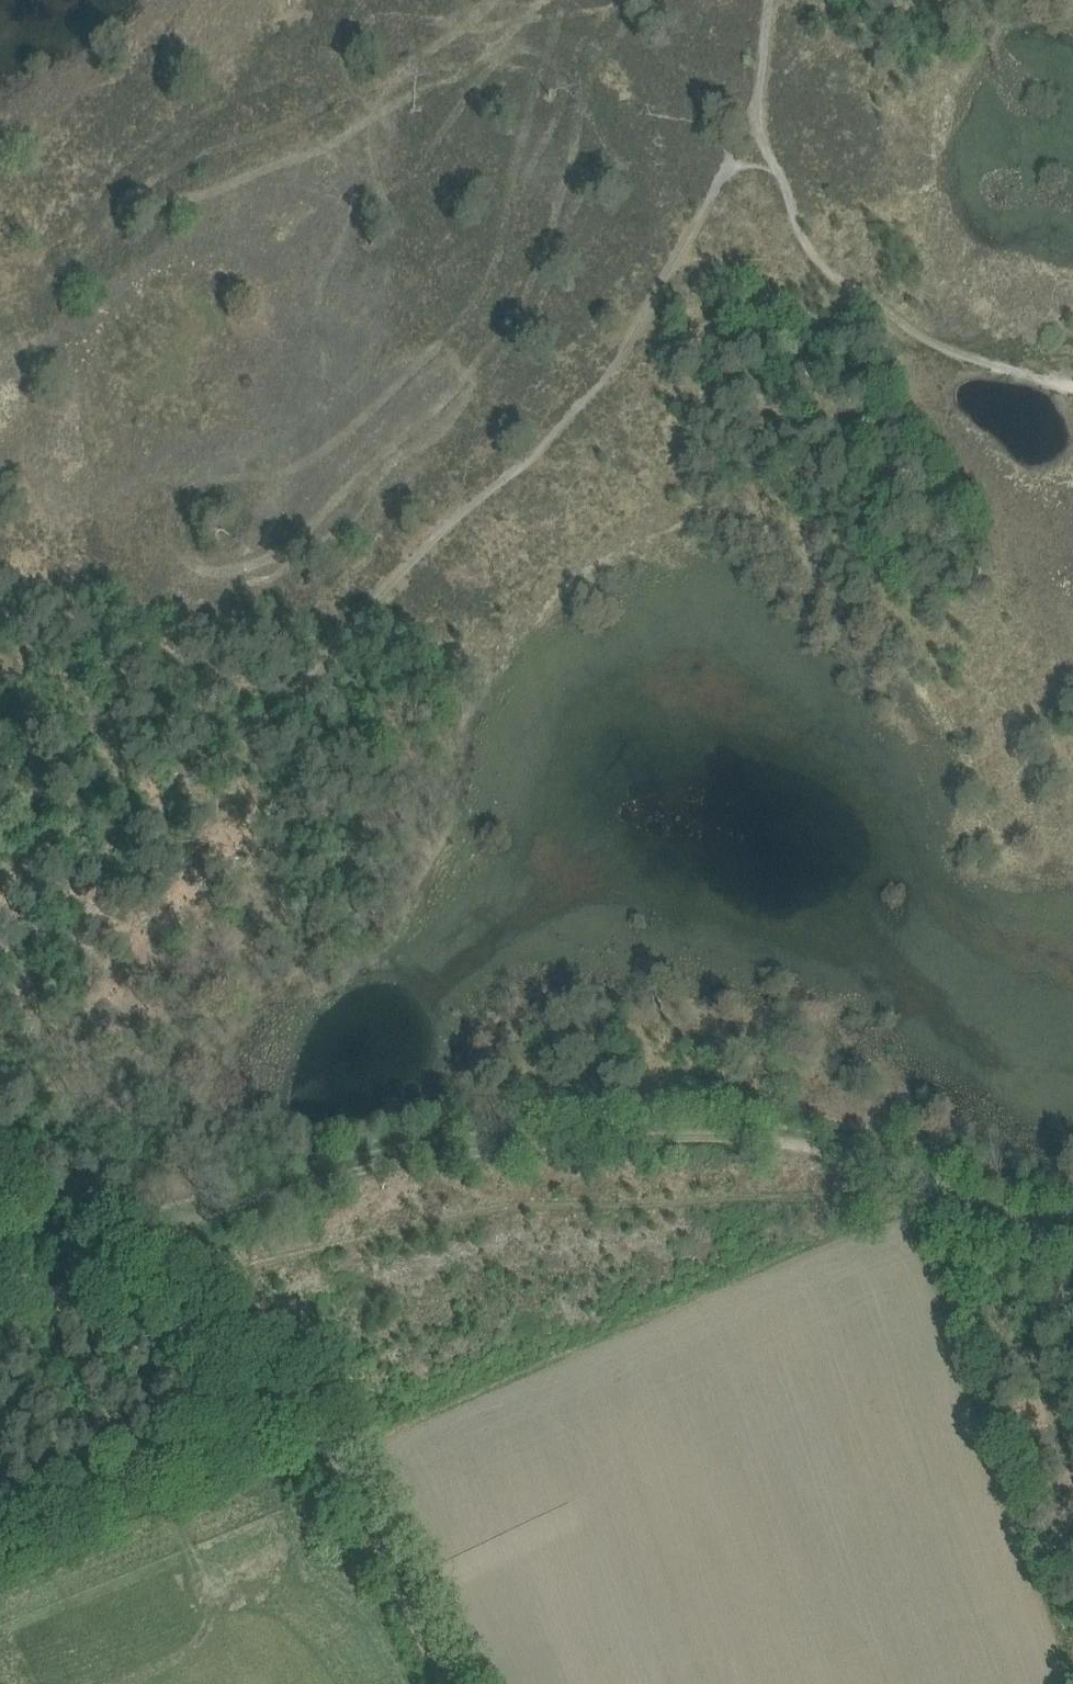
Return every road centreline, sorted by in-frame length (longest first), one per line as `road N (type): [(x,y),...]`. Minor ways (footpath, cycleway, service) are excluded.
road 1 (track): [(1072,1238),(853,1159),(667,1139),(394,1166),(315,1183),(84,1263)]
road 2 (track): [(434,1683),(300,1409),(84,1263)]

